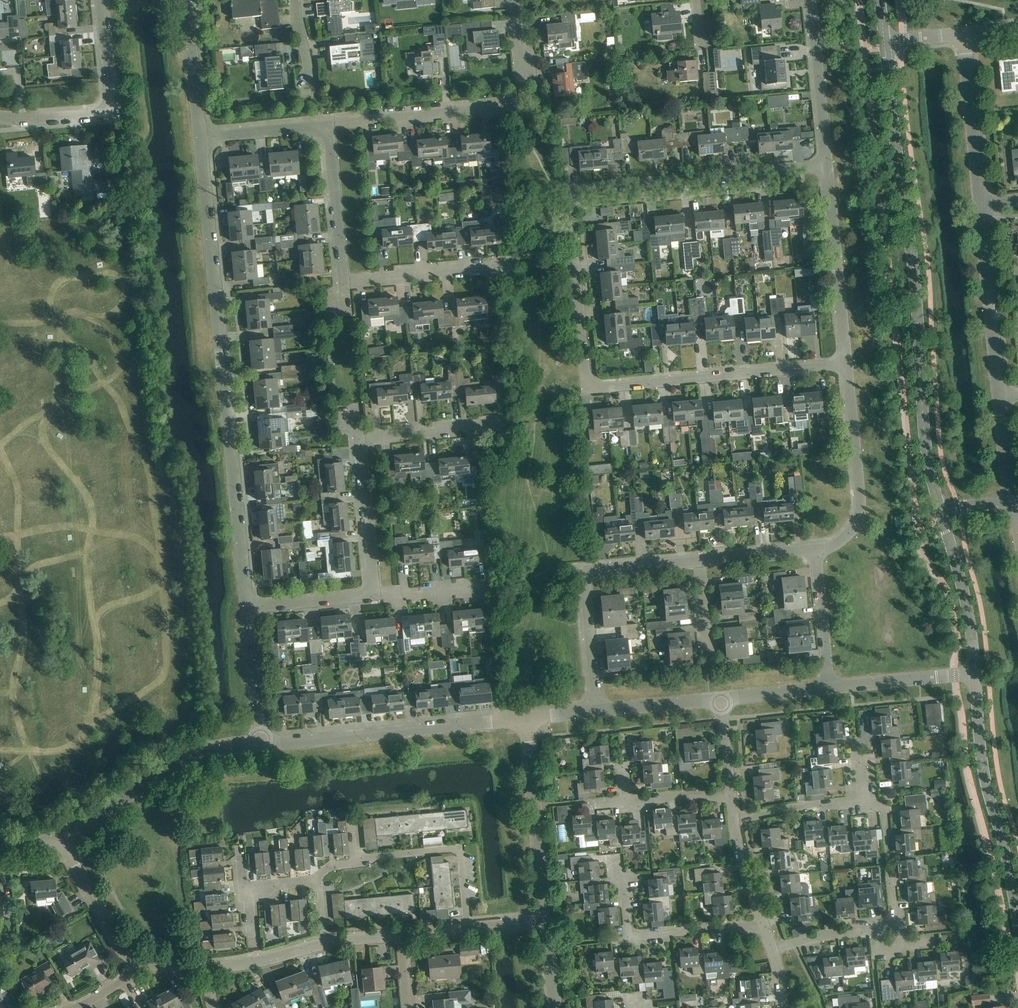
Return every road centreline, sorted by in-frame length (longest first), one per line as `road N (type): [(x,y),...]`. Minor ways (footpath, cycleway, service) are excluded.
road 1 (tertiary): [(941,510),(923,426),(916,293),(885,41)]
road 2 (residential): [(247,607),(200,137)]
road 3 (residential): [(591,383),(571,196),(827,166)]
road 4 (residential): [(261,745),(526,718)]
road 5 (residential): [(591,383),(847,364)]
road 6 (tertiary): [(1017,920),(985,777),(975,673)]
road 7 (residential): [(598,711),(588,578),(699,561)]
road 8 (residential): [(60,838),(176,765),(261,745)]
road 9 (residential): [(317,877),(378,856),(457,850),(469,929)]
road 10 (residential): [(0,117),(106,110),(102,0)]
road 11 (residential): [(815,549),(834,545),(859,516),(847,364)]
road 12 (residential): [(765,927),(633,935),(615,863)]
road 13 (residential): [(547,921),(526,718)]
road 14 (residential): [(847,364),(827,166)]
road 15 (residential): [(1000,395),(981,204)]
road 16 (residential): [(328,124),(509,112)]
road 17 (residential): [(981,204),(964,34)]
road 18 (residential): [(827,166),(811,0)]
road 19 (tertiary): [(975,673),(941,510)]
road 20 (residential): [(343,282),(503,269)]
road 21 (residential): [(343,282),(328,124)]
road 22 (residential): [(374,595),(359,438)]
road 23 (residential): [(359,438),(506,423)]
road 24 (residential): [(829,687),(975,673)]
road 25 (residential): [(60,838),(117,942),(137,959)]
road 26 (residential): [(829,687),(815,549)]
road 27 (residential): [(261,745),(247,607)]
road 28 (residential): [(200,137),(187,0)]
road 29 (residential): [(734,820),(863,800)]
road 30 (residential): [(200,137),(328,124)]
road 31 (residential): [(247,607),(374,595)]
road 32 (residential): [(598,711),(721,698)]

